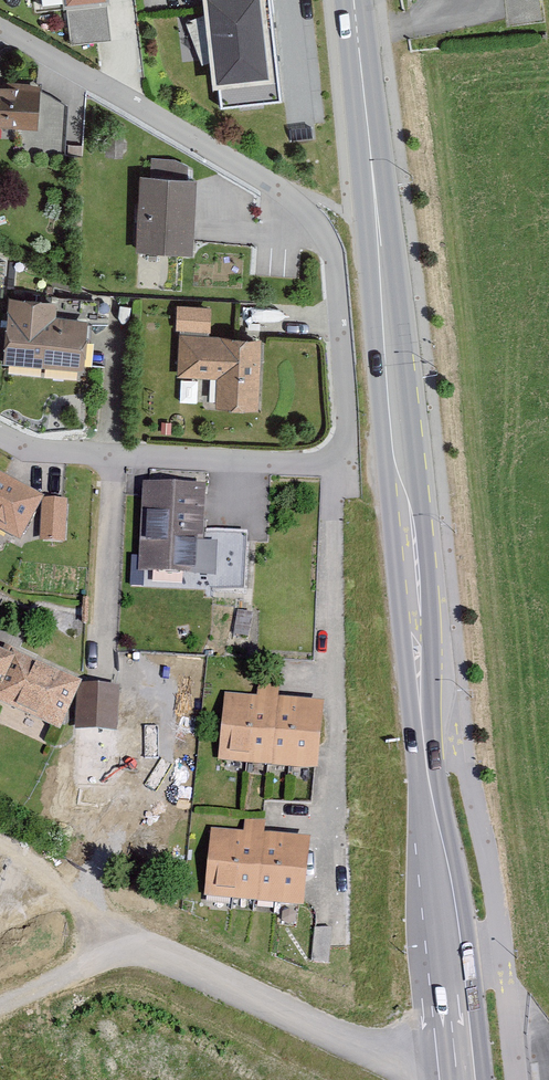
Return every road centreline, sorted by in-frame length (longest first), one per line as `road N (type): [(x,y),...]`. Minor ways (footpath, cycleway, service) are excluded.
road 1 (primary): [(353,0),(423,732),(468,1079)]
road 2 (residential): [(336,463),(327,929)]
road 3 (residential): [(0,28),(327,215)]
road 4 (residential): [(336,463),(346,433),(327,215)]
road 5 (residential): [(113,458),(336,463)]
road 6 (residential): [(113,458),(101,673)]

